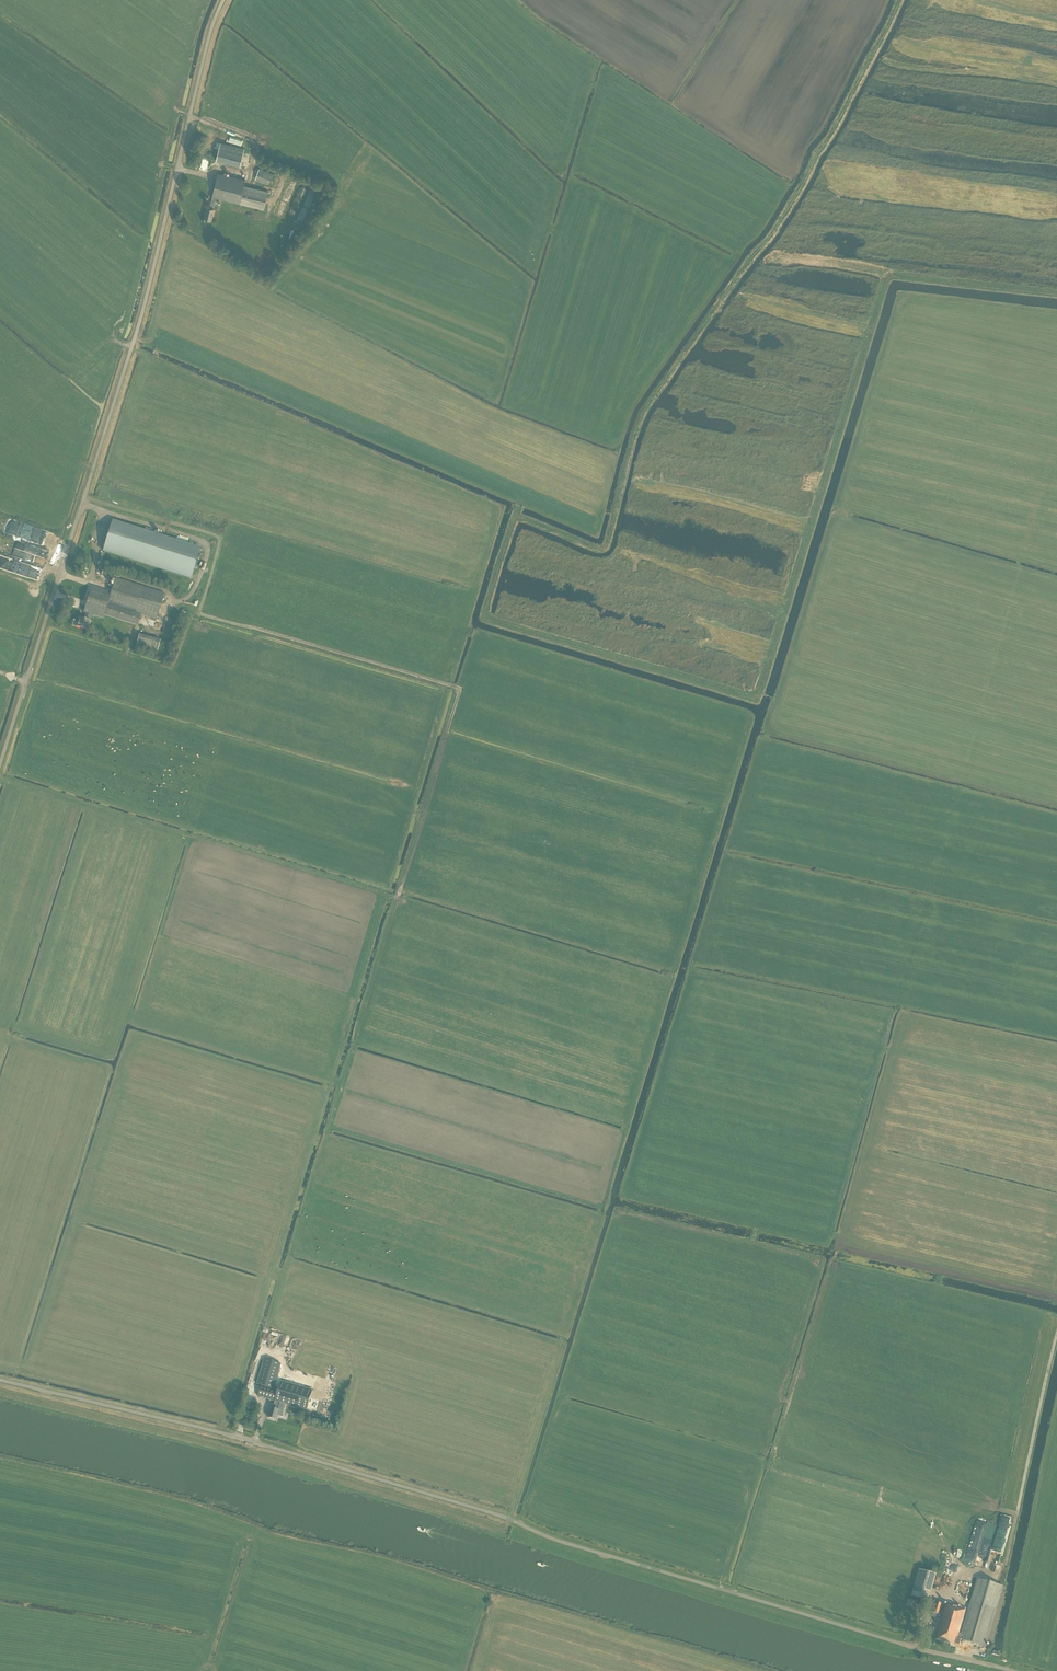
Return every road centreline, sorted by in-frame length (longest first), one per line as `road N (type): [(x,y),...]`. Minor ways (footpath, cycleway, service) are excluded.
road 1 (unclassified): [(1013,1670),(575,1546),(247,1440),(0,1380)]
road 2 (unclassified): [(0,764),(136,332),(224,0)]

